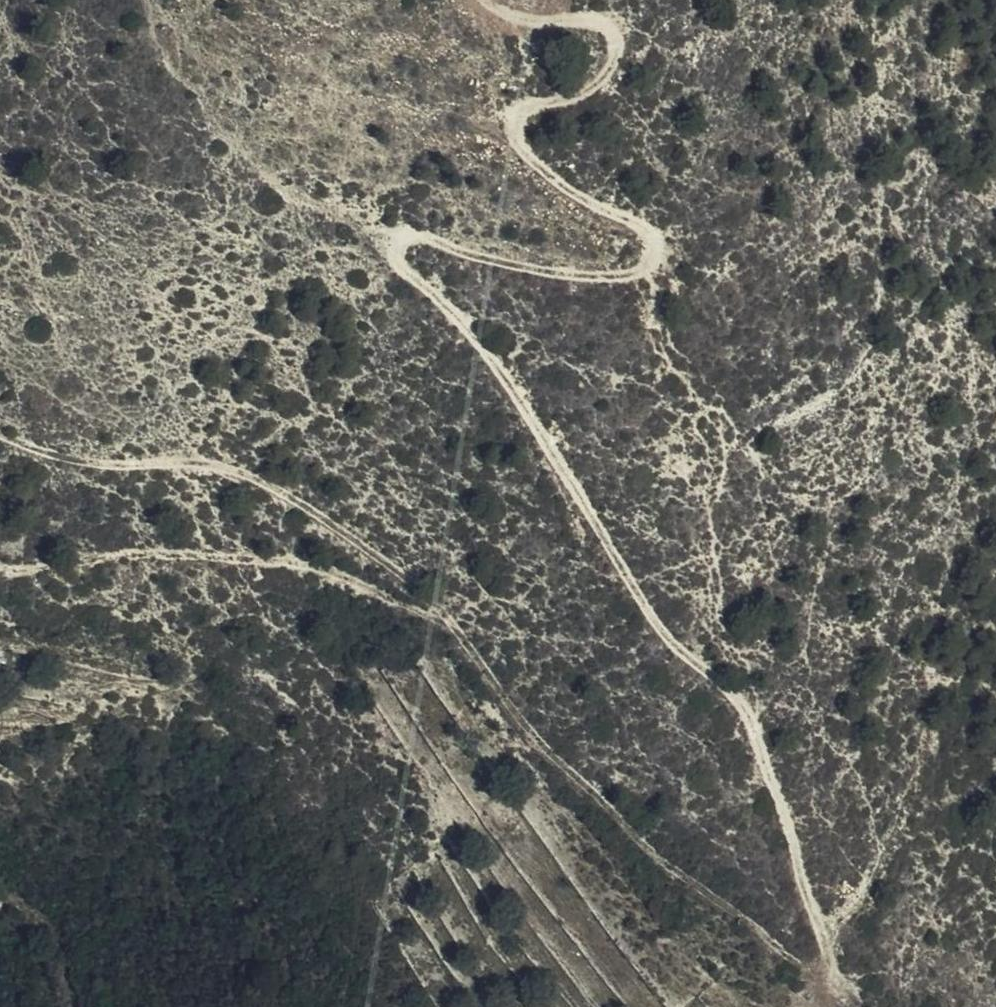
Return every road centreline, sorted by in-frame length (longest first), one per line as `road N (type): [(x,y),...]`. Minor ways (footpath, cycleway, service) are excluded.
road 1 (track): [(485,0),(514,18),(595,22),(612,32),(618,51),(611,75),(586,93),(530,103),(517,113),(513,131),(530,160),(597,216),(640,228),(659,247),(649,272),(619,280),(424,235),(402,236),(395,261),(507,374),(660,632),(748,711),(834,973),(831,995)]
road 2 (track): [(831,995),(614,813),(532,732),(454,620),(336,525),(241,472),(189,460),(114,466),(48,453),(0,432)]
road 3 (track): [(454,620),(334,572),(279,561),(143,553),(0,567)]

